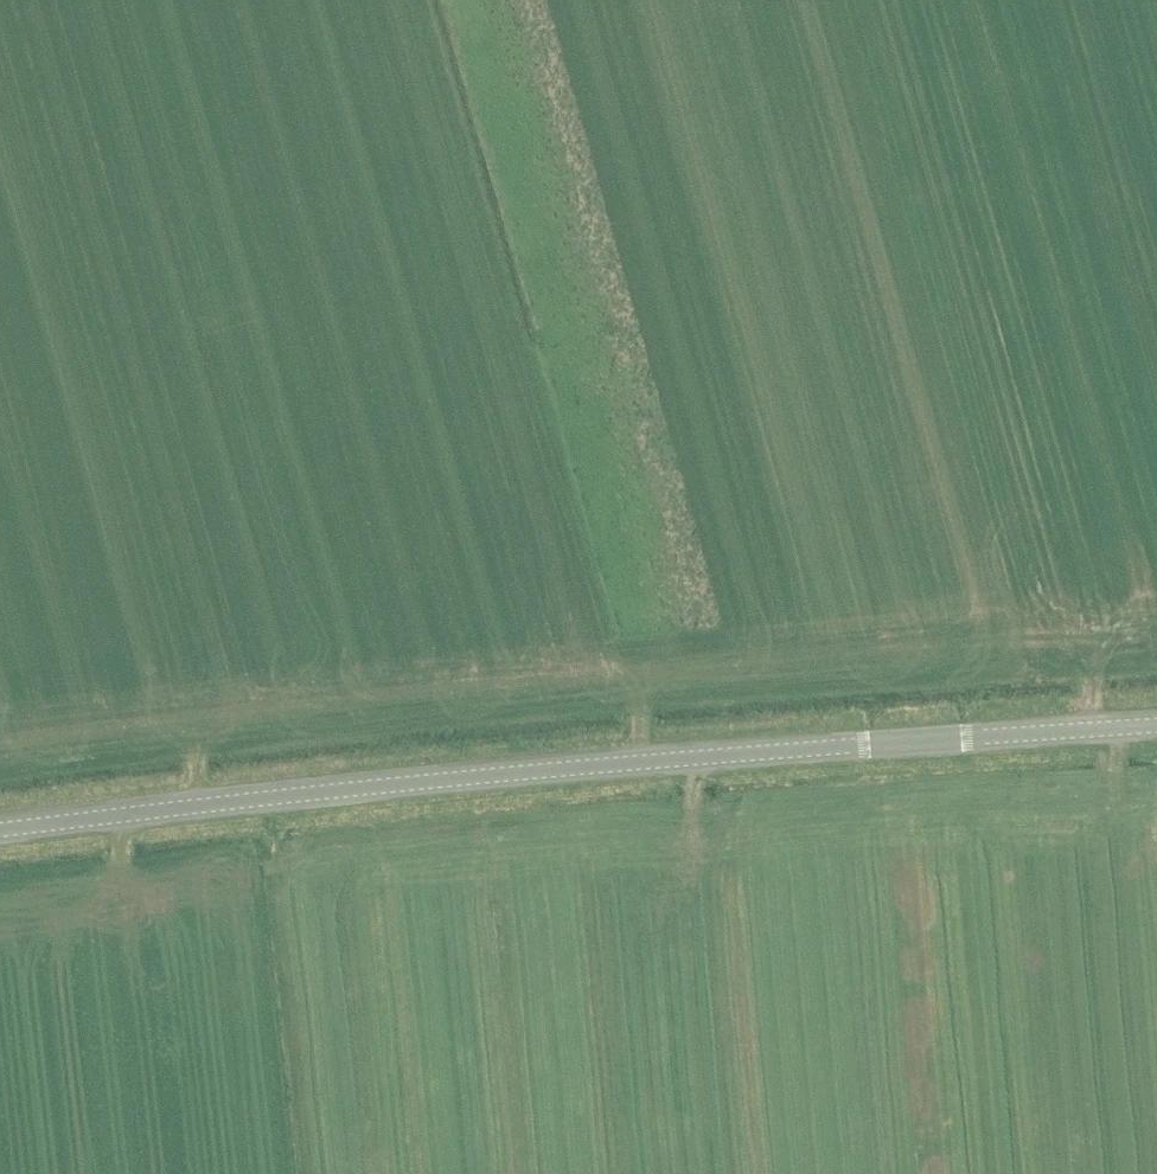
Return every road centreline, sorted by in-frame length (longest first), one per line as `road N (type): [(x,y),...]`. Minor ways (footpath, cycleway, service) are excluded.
road 1 (tertiary): [(1156,725),(313,785),(0,823)]

